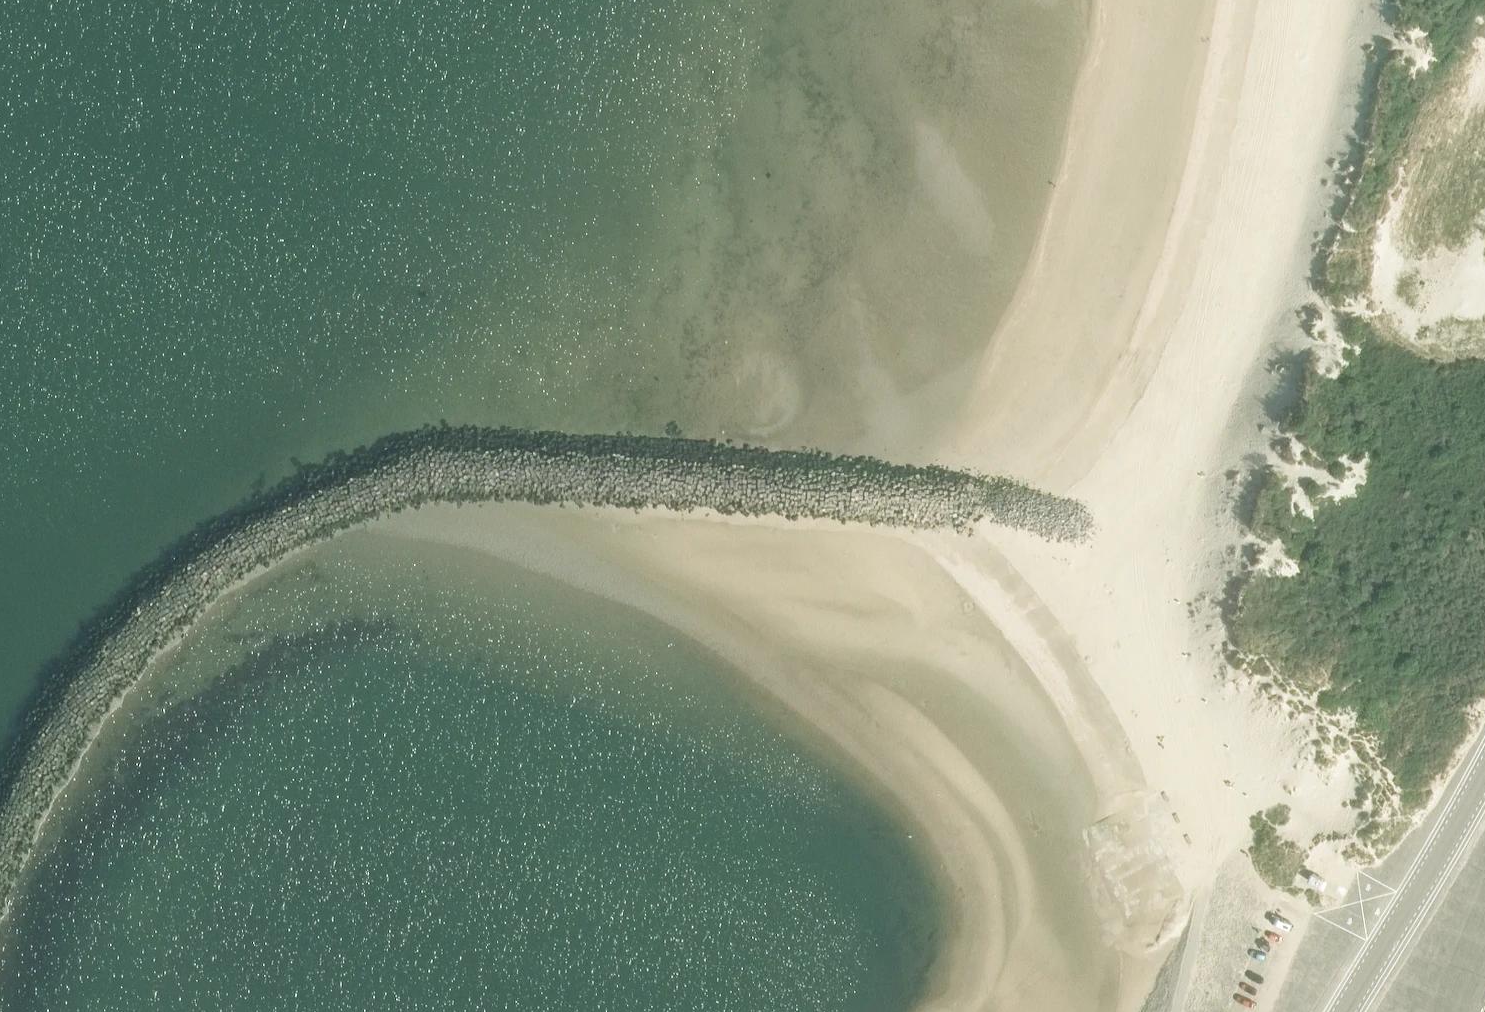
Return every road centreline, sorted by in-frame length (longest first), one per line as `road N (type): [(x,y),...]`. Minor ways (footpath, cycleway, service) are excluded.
road 1 (unclassified): [(1339,1011),(1484,771)]

